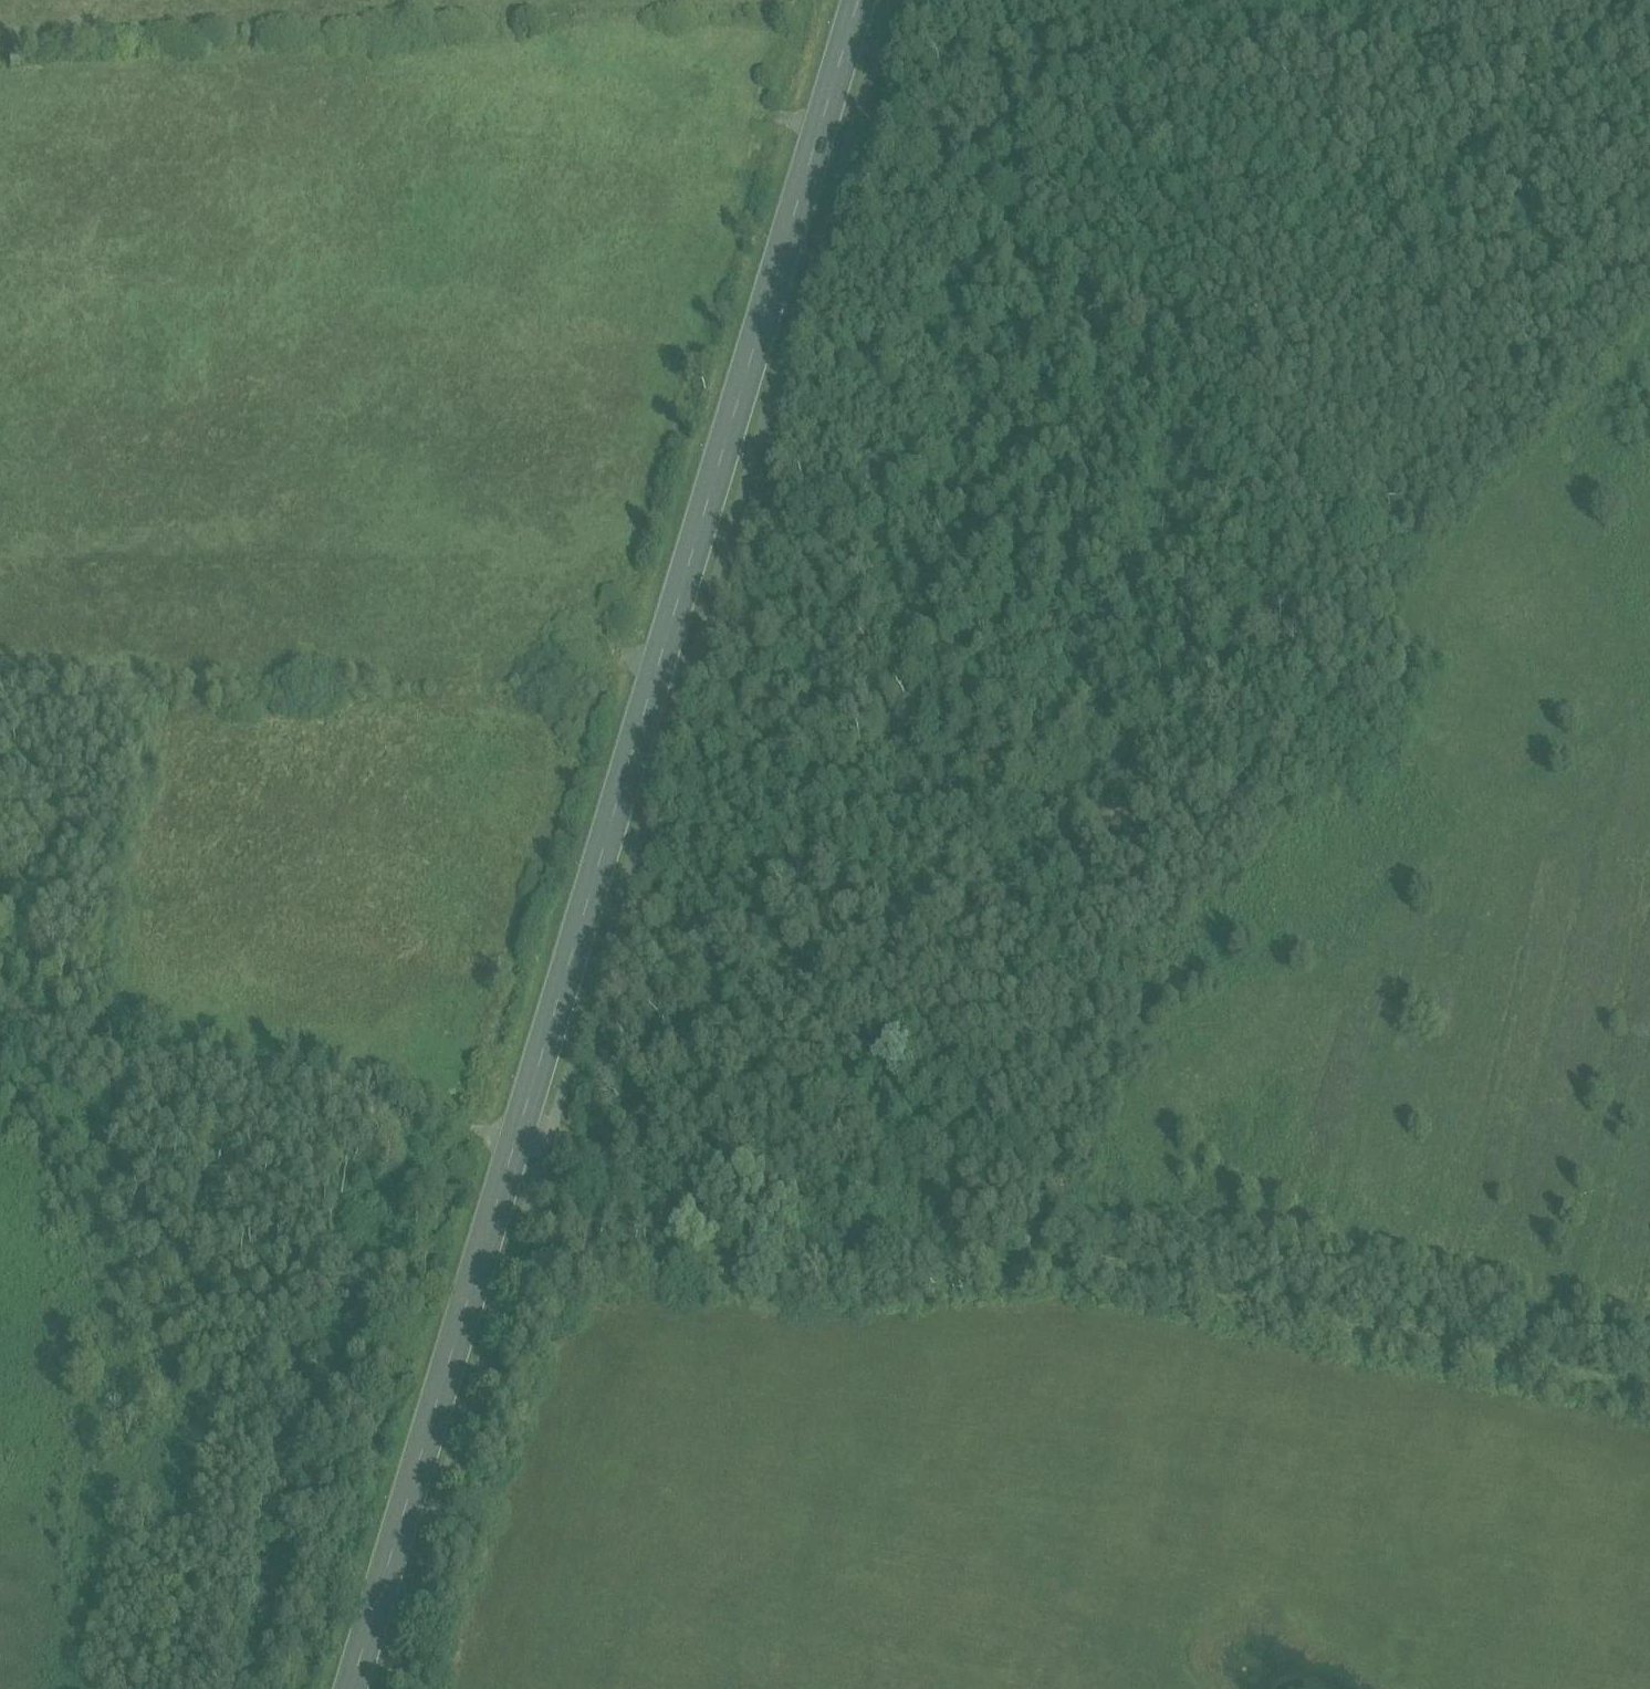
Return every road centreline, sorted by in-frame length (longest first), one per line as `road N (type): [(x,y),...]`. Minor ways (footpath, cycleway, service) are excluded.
road 1 (primary): [(334,1688),(853,0)]

